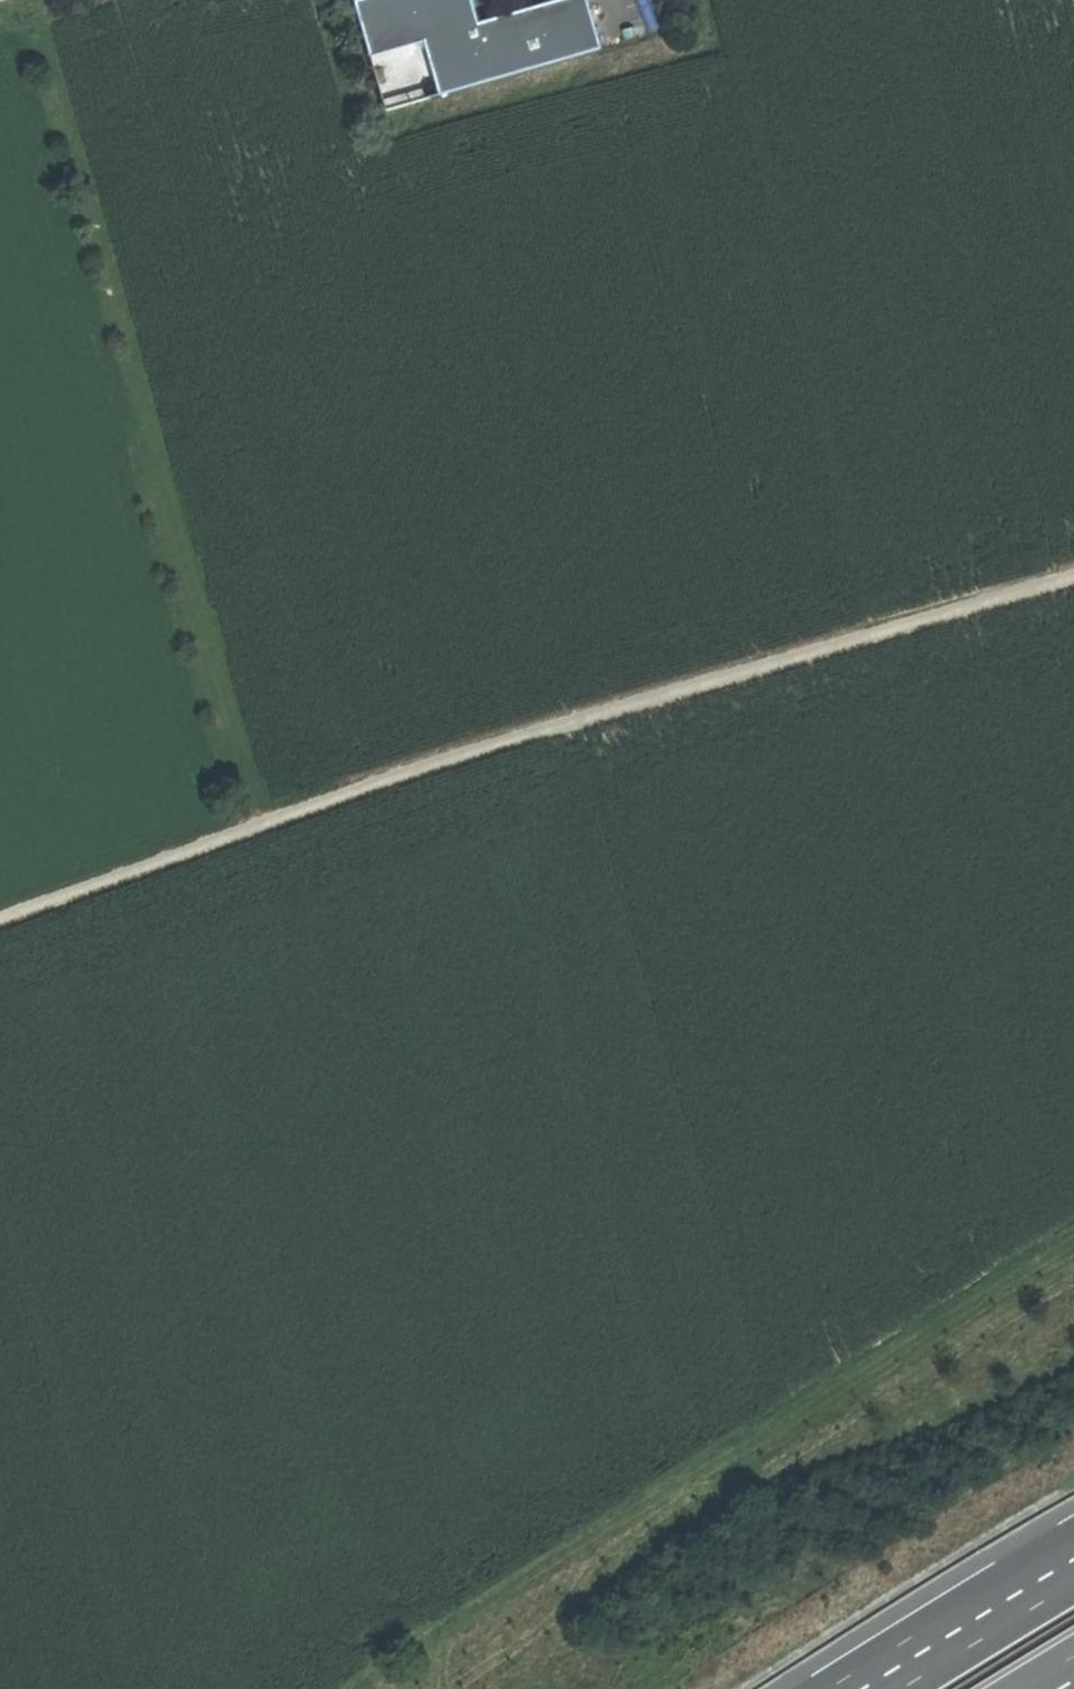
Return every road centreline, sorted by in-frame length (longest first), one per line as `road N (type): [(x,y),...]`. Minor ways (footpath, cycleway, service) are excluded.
road 1 (track): [(0,925),(421,773),(1073,581)]
road 2 (motorway): [(1073,1583),(902,1688)]

